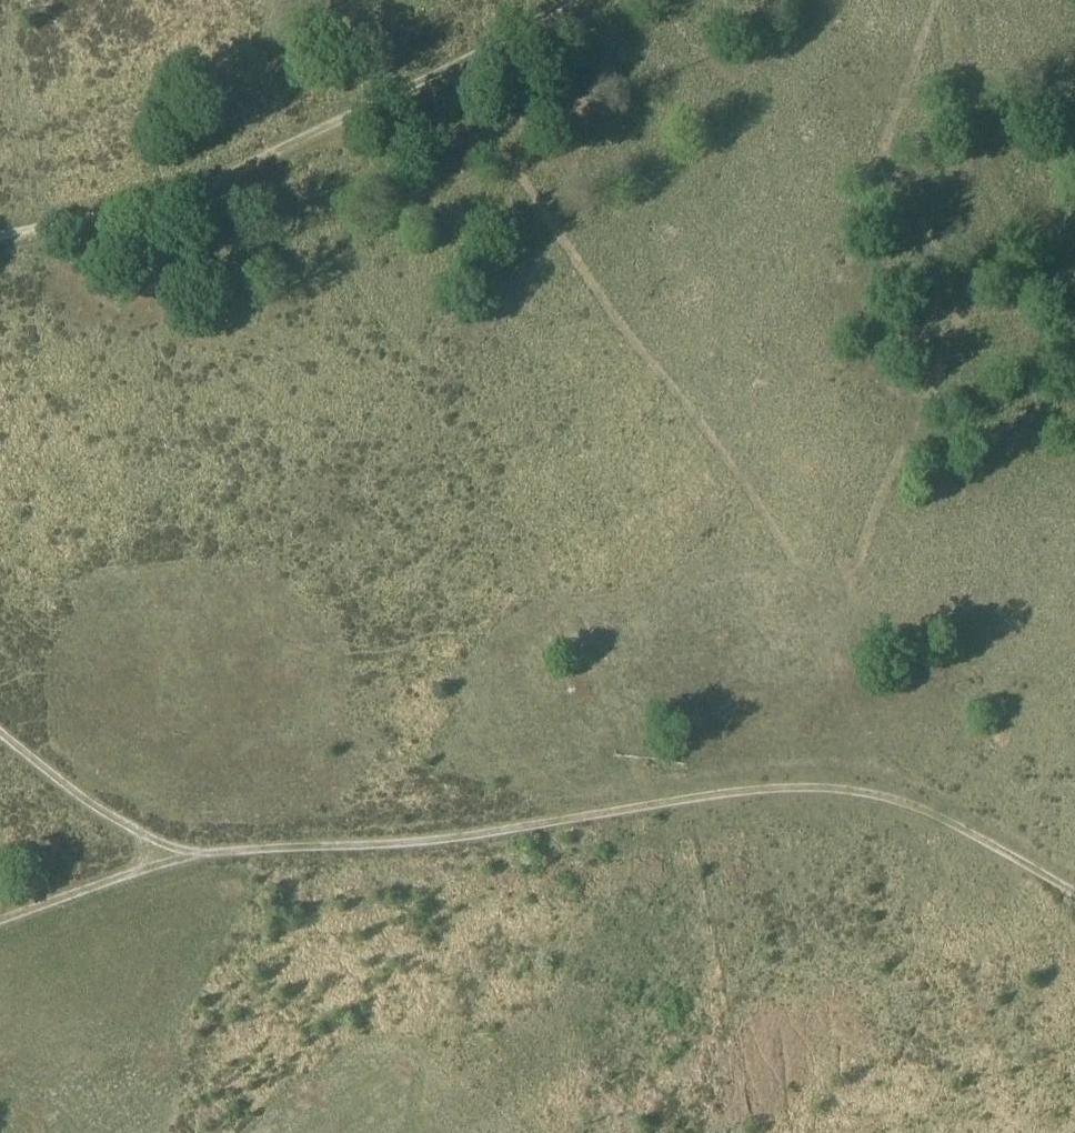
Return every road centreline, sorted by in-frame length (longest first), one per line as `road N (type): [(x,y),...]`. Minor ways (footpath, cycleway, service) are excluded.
road 1 (track): [(0,731),(87,800),(188,854),(478,837),(725,792),(850,790),(927,808),(1074,896)]
road 2 (track): [(572,0),(280,158),(93,225),(0,246)]

